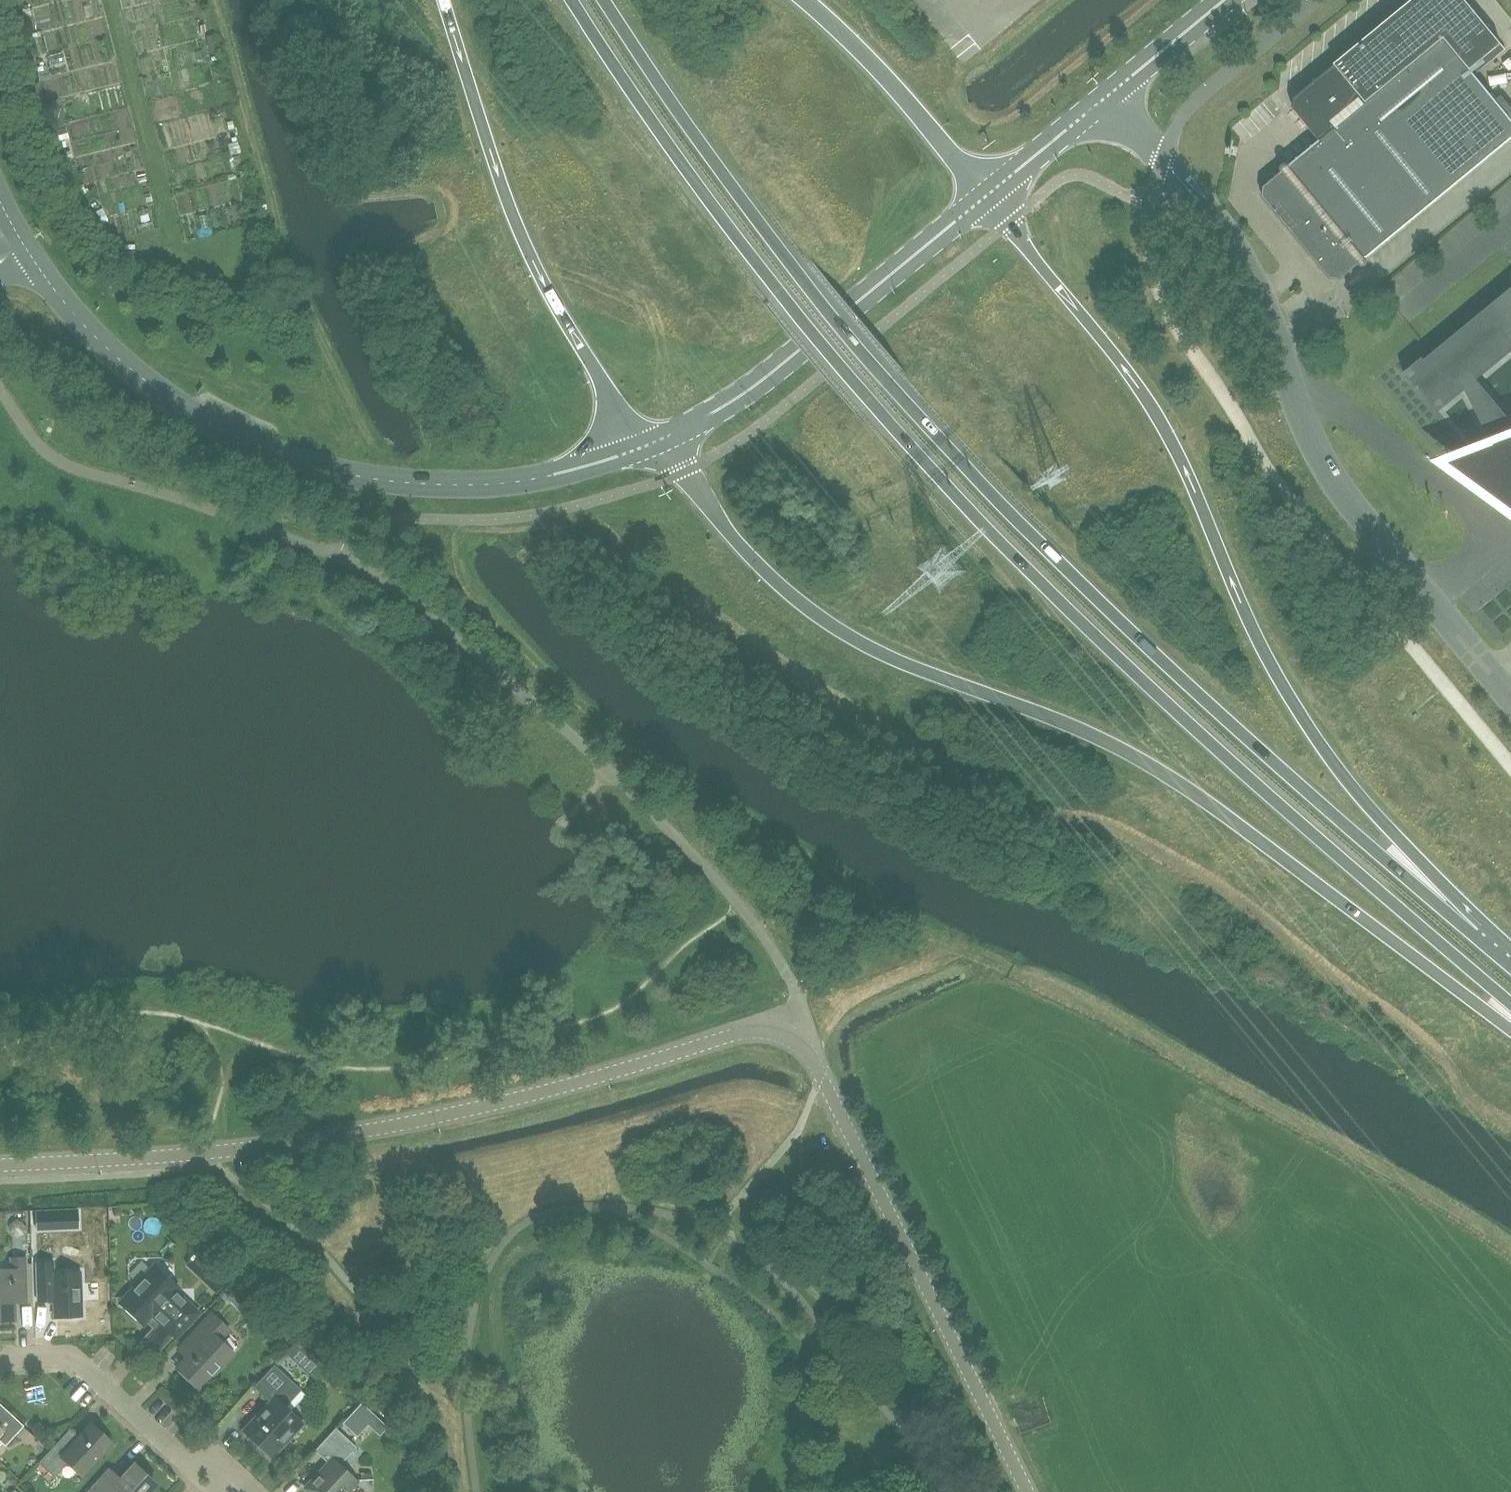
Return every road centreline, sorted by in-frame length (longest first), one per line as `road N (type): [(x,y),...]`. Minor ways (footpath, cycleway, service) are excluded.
road 1 (trunk): [(571,0),(777,290),(869,400),(1134,672),(1510,1002)]
road 2 (trunk): [(1474,934),(1222,714),(1009,509),(752,211),(605,0)]
road 3 (trunk): [(667,437),(743,549),(797,598),(858,638),(1057,721),(1192,791),(1510,1026)]
road 4 (trunk): [(1474,934),(1308,730),(1263,651),(1148,398),(987,196)]
road 5 (unclassified): [(0,1165),(206,1153),(372,1130),(564,1087),(748,1032),(809,1049)]
road 6 (unclassified): [(1510,695),(1346,501),(1315,452),(1262,295),(1237,252),(1110,95)]
road 7 (secondary): [(635,450),(508,483),(341,473),(267,450),(195,415),(86,327)]
road 8 (unclassified): [(1028,1491),(809,1049)]
road 9 (trunk): [(444,0),(513,217),(635,450)]
road 10 (secondary): [(667,437),(752,387),(987,196)]
road 11 (residential): [(0,1360),(74,1356),(178,1454),(250,1491)]
road 12 (trunk): [(987,196),(865,59),(796,0)]
road 13 (tertiary): [(987,196),(1110,95)]
road 14 (tertiary): [(1110,95),(1225,0)]

